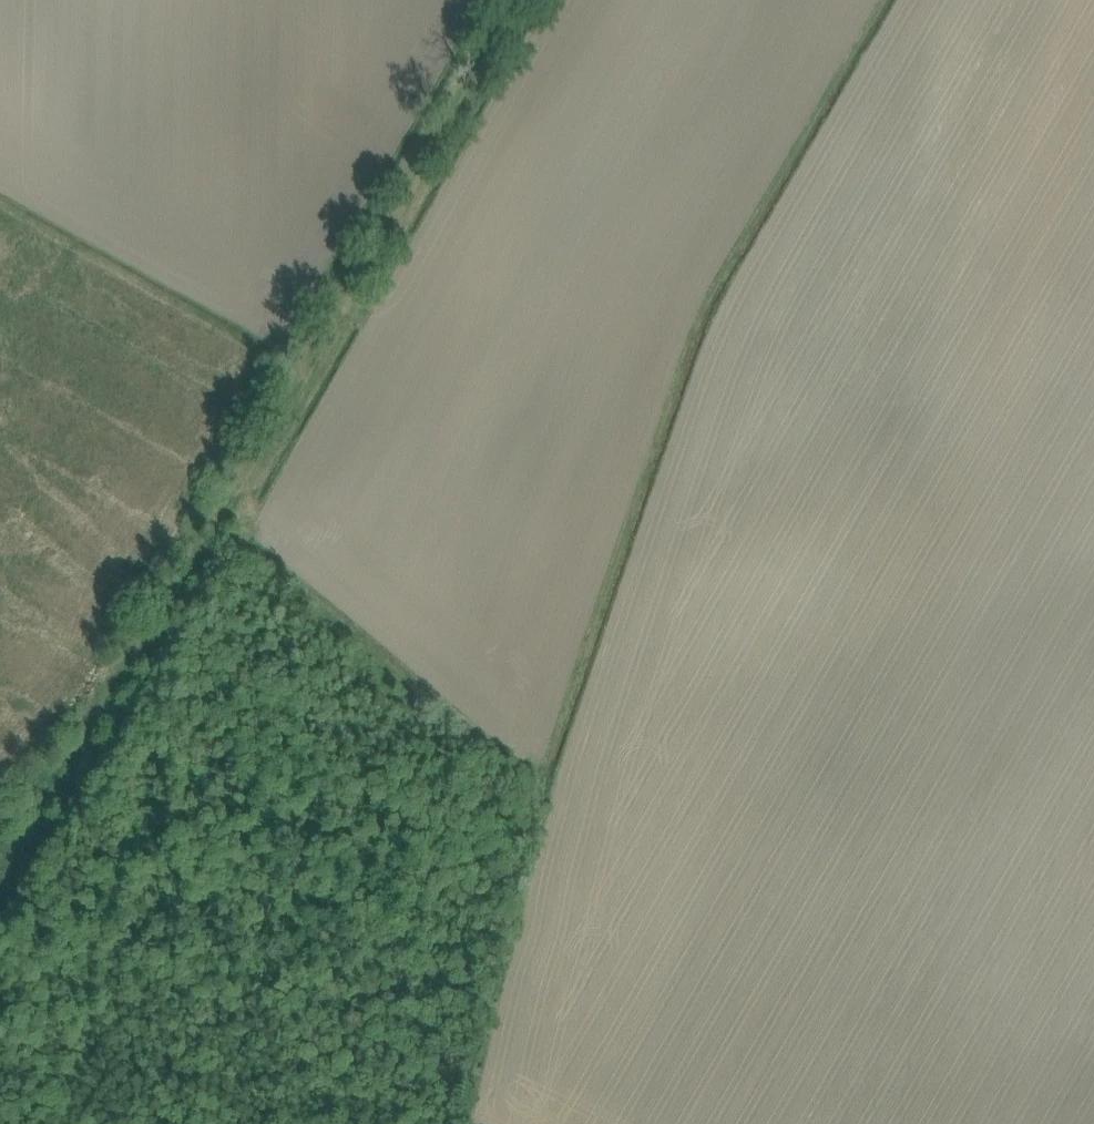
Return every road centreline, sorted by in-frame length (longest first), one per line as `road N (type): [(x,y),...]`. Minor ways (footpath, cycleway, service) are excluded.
road 1 (track): [(0,886),(520,0)]

